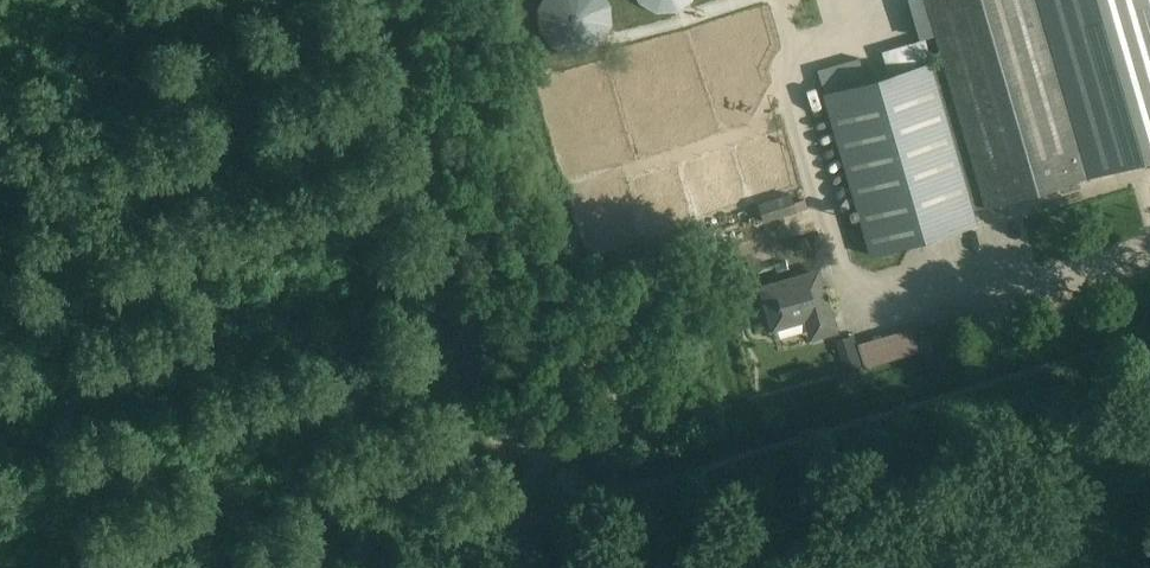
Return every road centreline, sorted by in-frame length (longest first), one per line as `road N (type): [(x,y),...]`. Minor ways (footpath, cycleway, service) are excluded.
road 1 (track): [(382,0),(478,391),(512,448),(547,461),(554,510),(539,567)]
road 2 (track): [(551,491),(310,567)]

